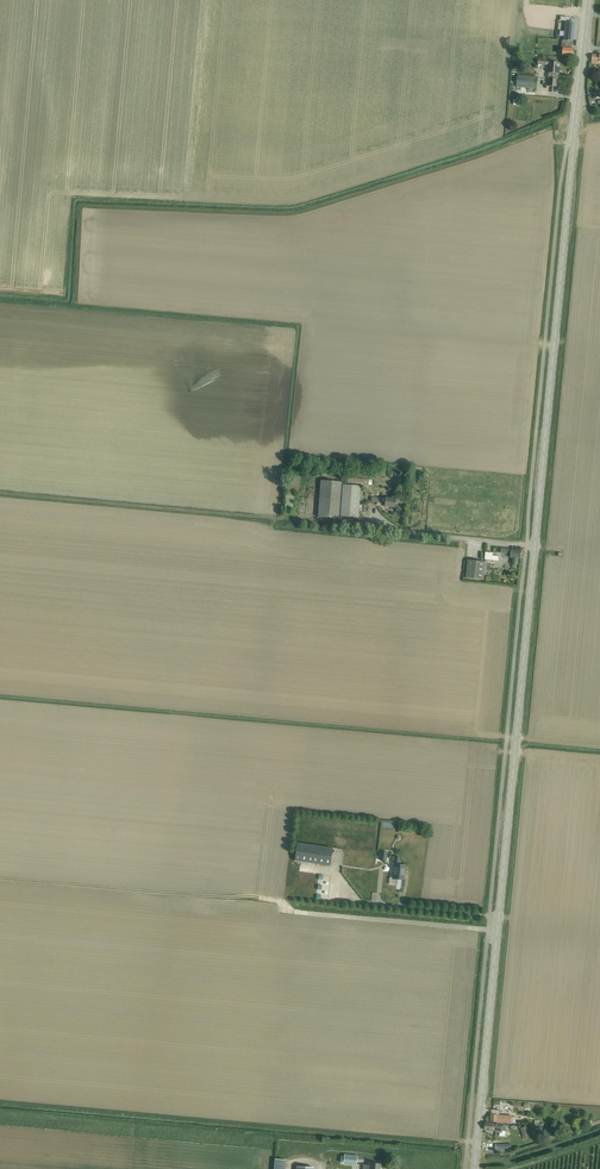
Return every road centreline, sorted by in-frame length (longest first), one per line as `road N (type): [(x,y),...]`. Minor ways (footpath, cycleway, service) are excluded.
road 1 (tertiary): [(474,1168),(590,0)]
road 2 (track): [(0,493),(277,520)]
road 3 (track): [(0,877),(256,898)]
road 4 (track): [(498,931),(288,911),(279,900),(256,898)]

